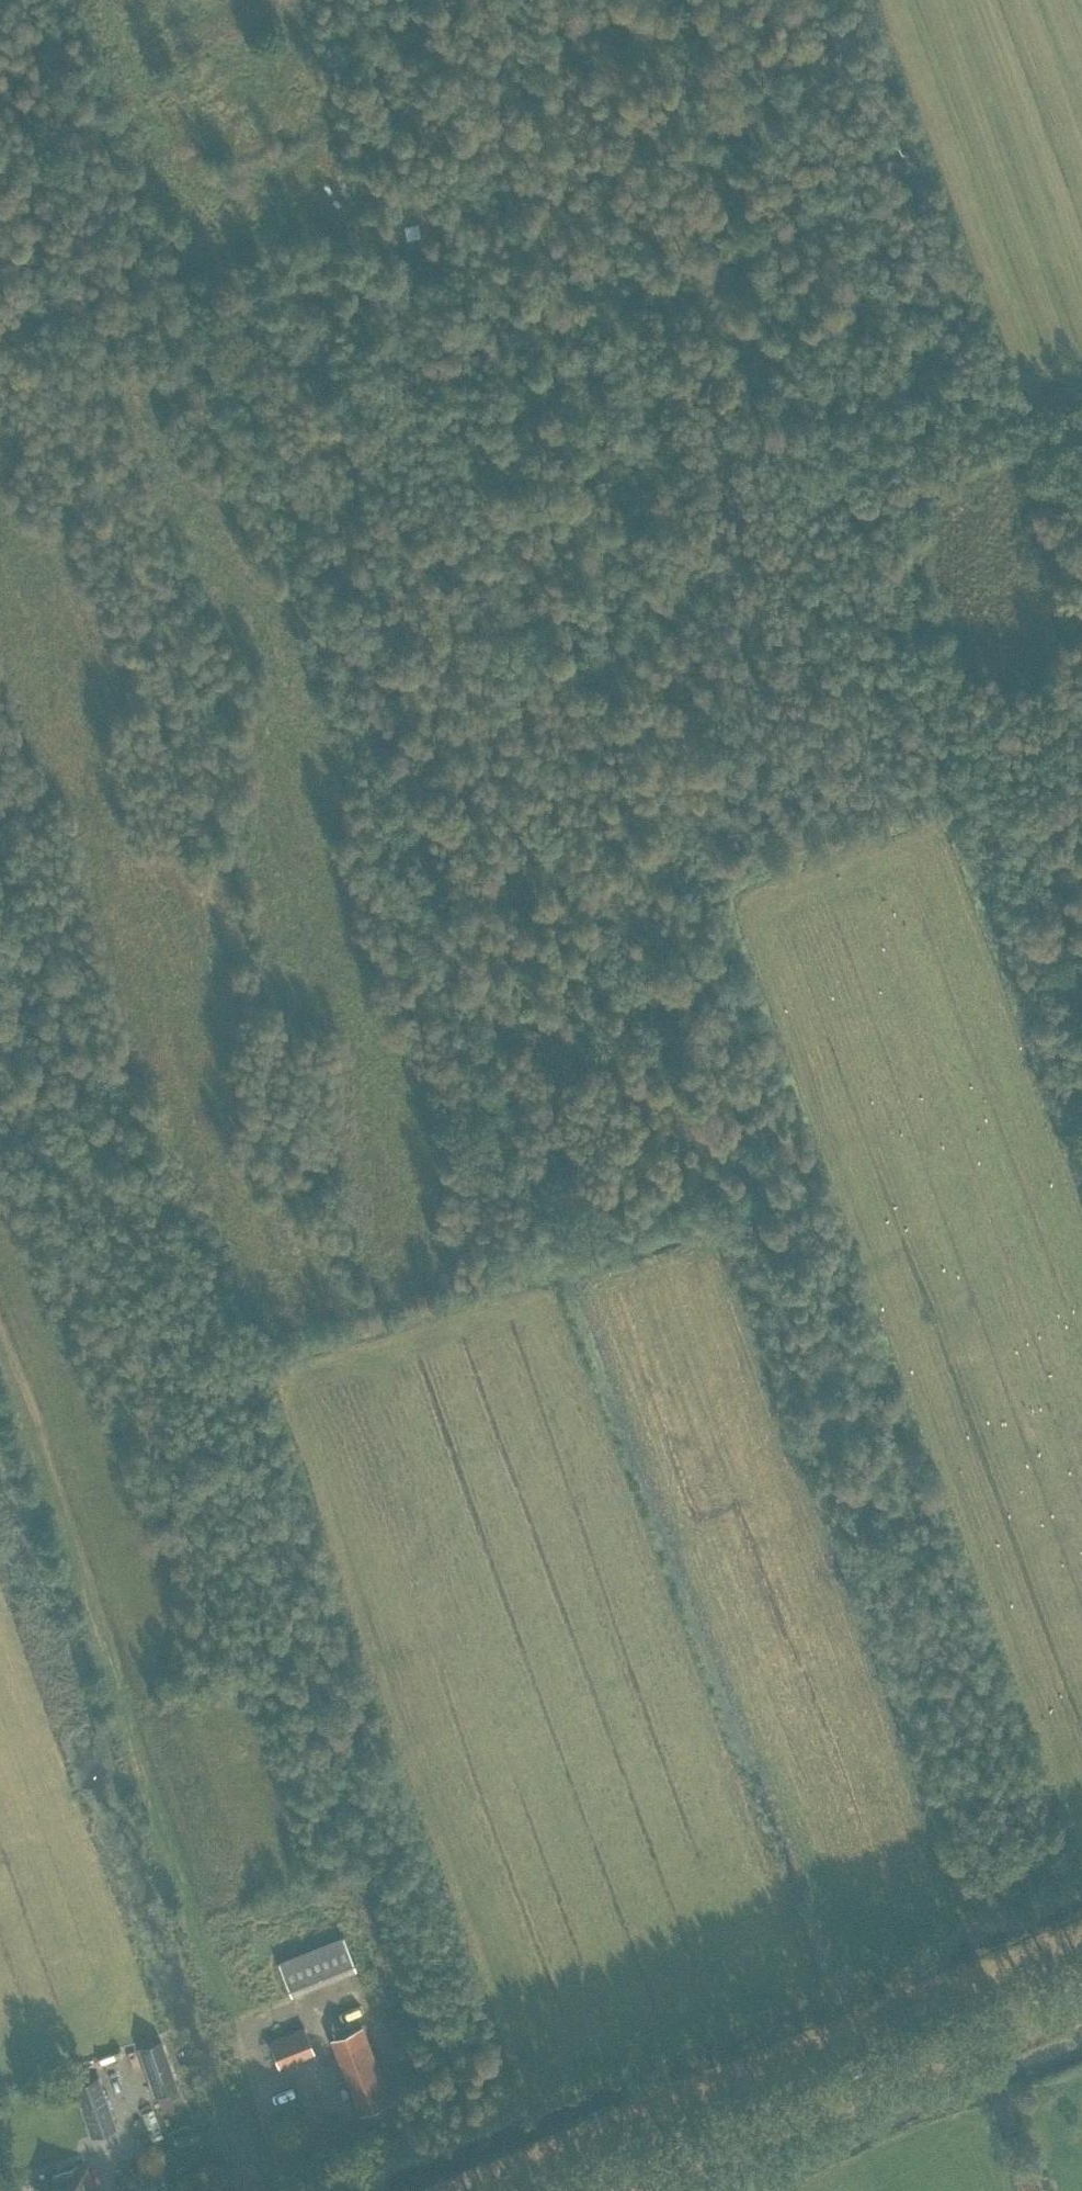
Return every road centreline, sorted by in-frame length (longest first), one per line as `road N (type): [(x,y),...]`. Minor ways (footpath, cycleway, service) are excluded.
road 1 (unclassified): [(549,2190),(1081,1980)]

